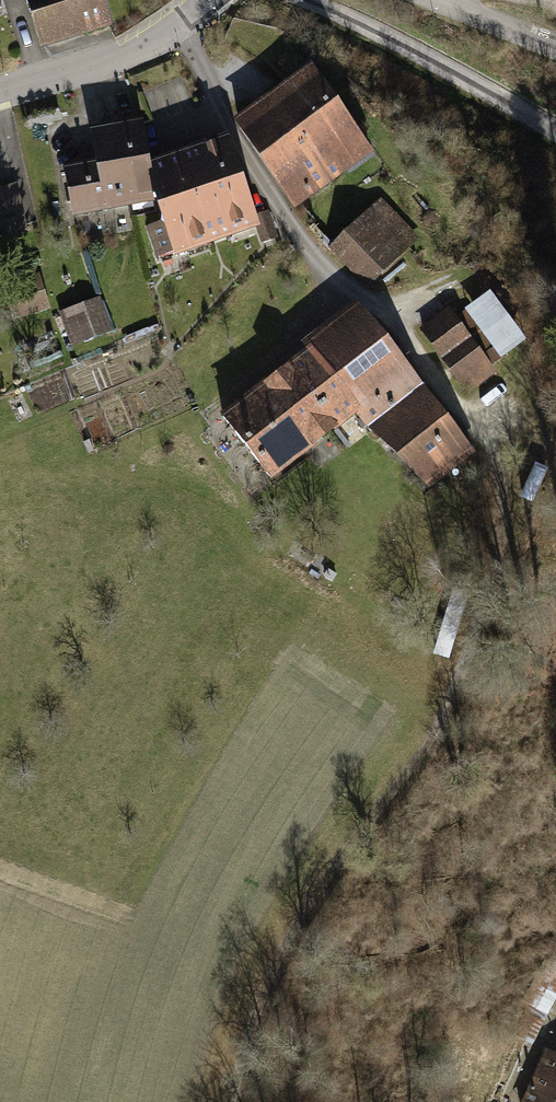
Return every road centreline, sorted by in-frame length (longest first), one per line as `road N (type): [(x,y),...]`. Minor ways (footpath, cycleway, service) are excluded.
road 1 (track): [(174,27),(291,232),(383,313),(492,448),(510,490),(510,530),(473,665),(438,733),(294,938)]
road 2 (unclassified): [(305,0),(389,37),(555,131)]
road 3 (tertiary): [(0,92),(114,58),(209,0)]
road 4 (track): [(234,1101),(251,1032),(294,938)]
road 5 (tertiary): [(436,0),(555,50)]

